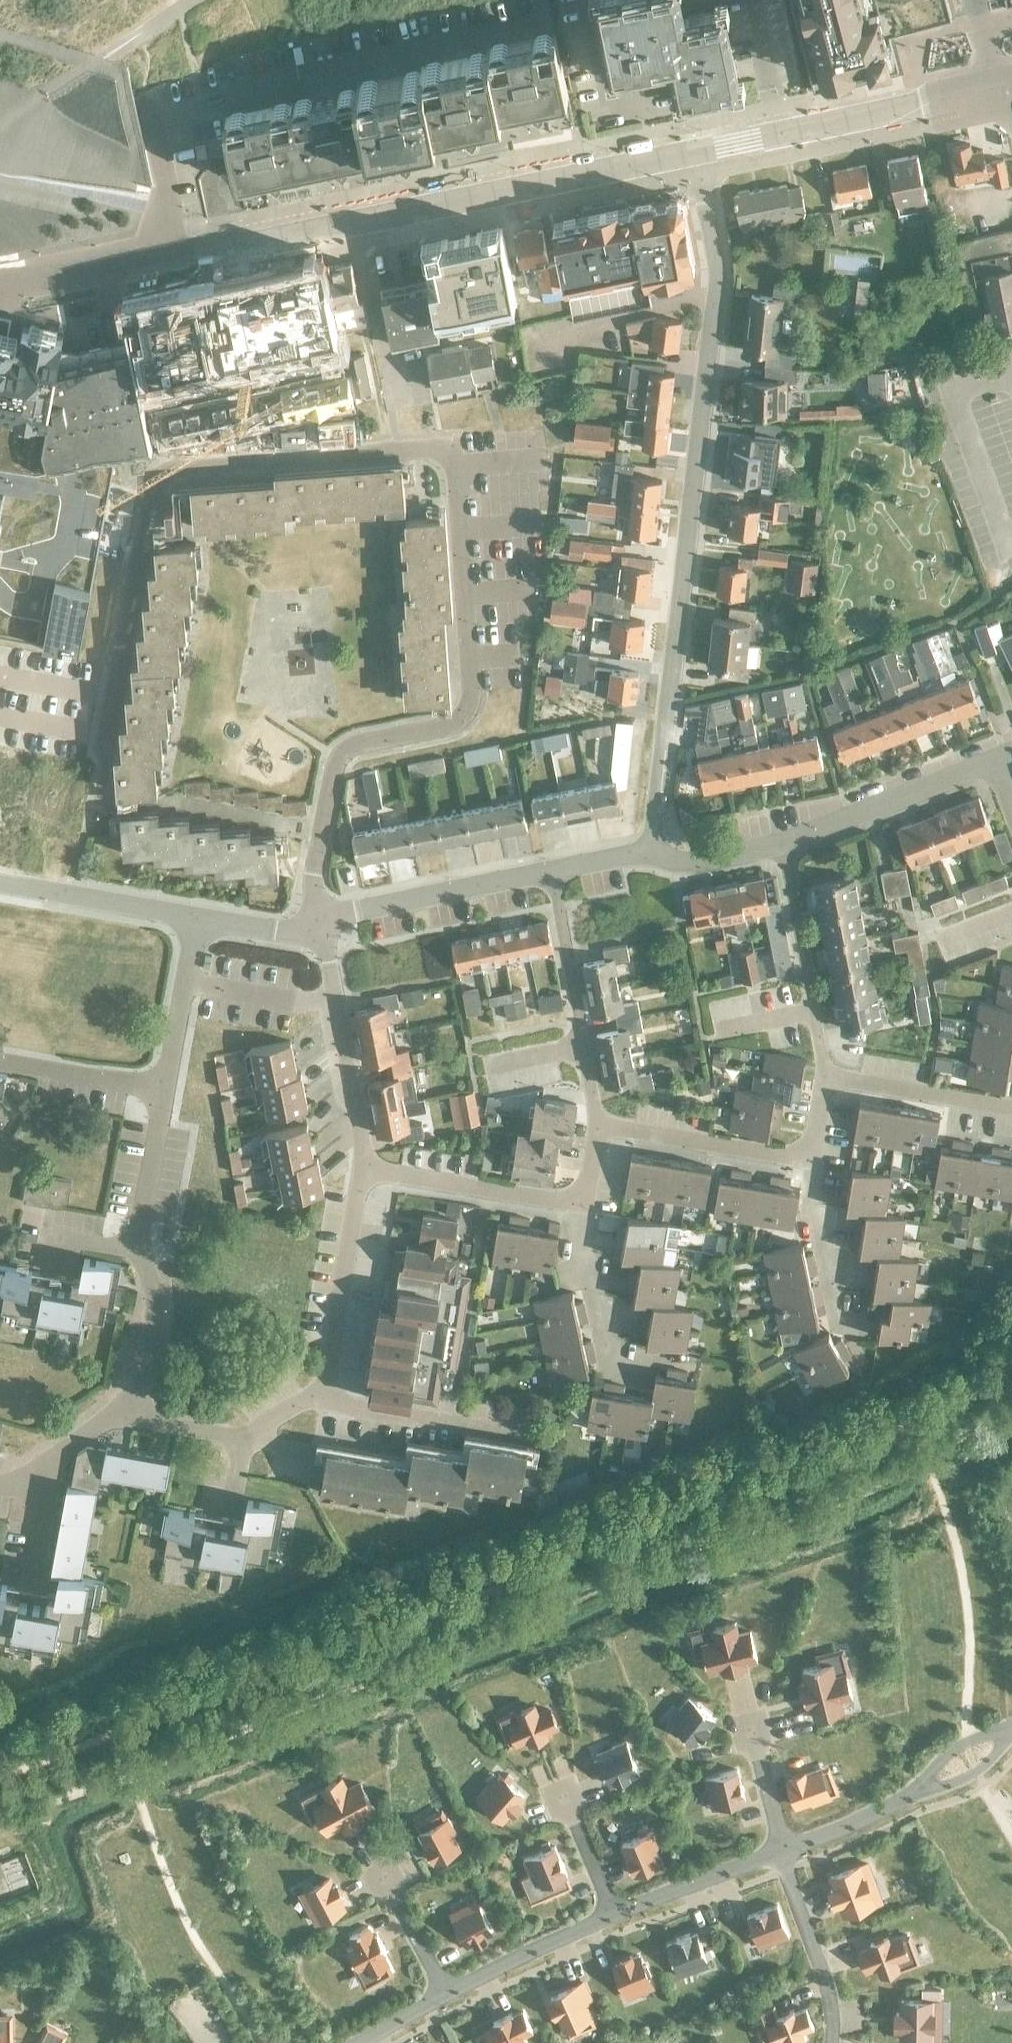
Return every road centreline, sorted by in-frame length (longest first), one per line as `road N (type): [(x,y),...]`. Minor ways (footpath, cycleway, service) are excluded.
road 1 (residential): [(322,834),(335,763),(365,744),(455,725),(472,699),(455,467),(443,454),(408,449),(180,467),(159,480),(149,497),(98,805)]
road 2 (residential): [(699,154),(717,277),(650,855)]
road 3 (tertiary): [(193,254),(699,154)]
road 4 (tertiary): [(699,154),(1011,77)]
road 5 (residential): [(600,1127),(550,872)]
road 6 (residential): [(364,1169),(320,928)]
road 7 (residential): [(550,872),(353,914),(320,928)]
road 8 (residential): [(827,1079),(783,847)]
road 9 (residential): [(323,1396),(364,1169)]
road 10 (residential): [(193,254),(182,124),(274,87)]
road 11 (residential): [(996,764),(783,847)]
road 12 (residential): [(579,1205),(364,1169)]
road 13 (residential): [(532,1435),(323,1396)]
road 14 (residential): [(810,1159),(600,1127)]
road 15 (residential): [(199,921),(0,888)]
road 16 (tertiary): [(0,287),(158,253),(193,254)]
road 17 (residential): [(869,1323),(844,1318),(823,1250),(810,1159)]
road 18 (residential): [(827,1079),(1011,1106)]
road 19 (residential): [(322,834),(179,802),(152,804)]
road 20 (residential): [(166,1091),(199,921)]
road 21 (residential): [(166,1091),(0,1064)]
road 22 (residential): [(610,1368),(579,1205)]
road 23 (residential): [(129,1405),(152,1335),(151,1275),(136,1247)]
road 24 (residential): [(136,1247),(166,1091)]
road 25 (residential): [(0,1820),(129,1777)]
road 26 (residential): [(783,847),(685,864),(650,855)]
road 27 (residential): [(25,1480),(129,1405)]
road 28 (residential): [(320,928),(287,934),(199,921)]

